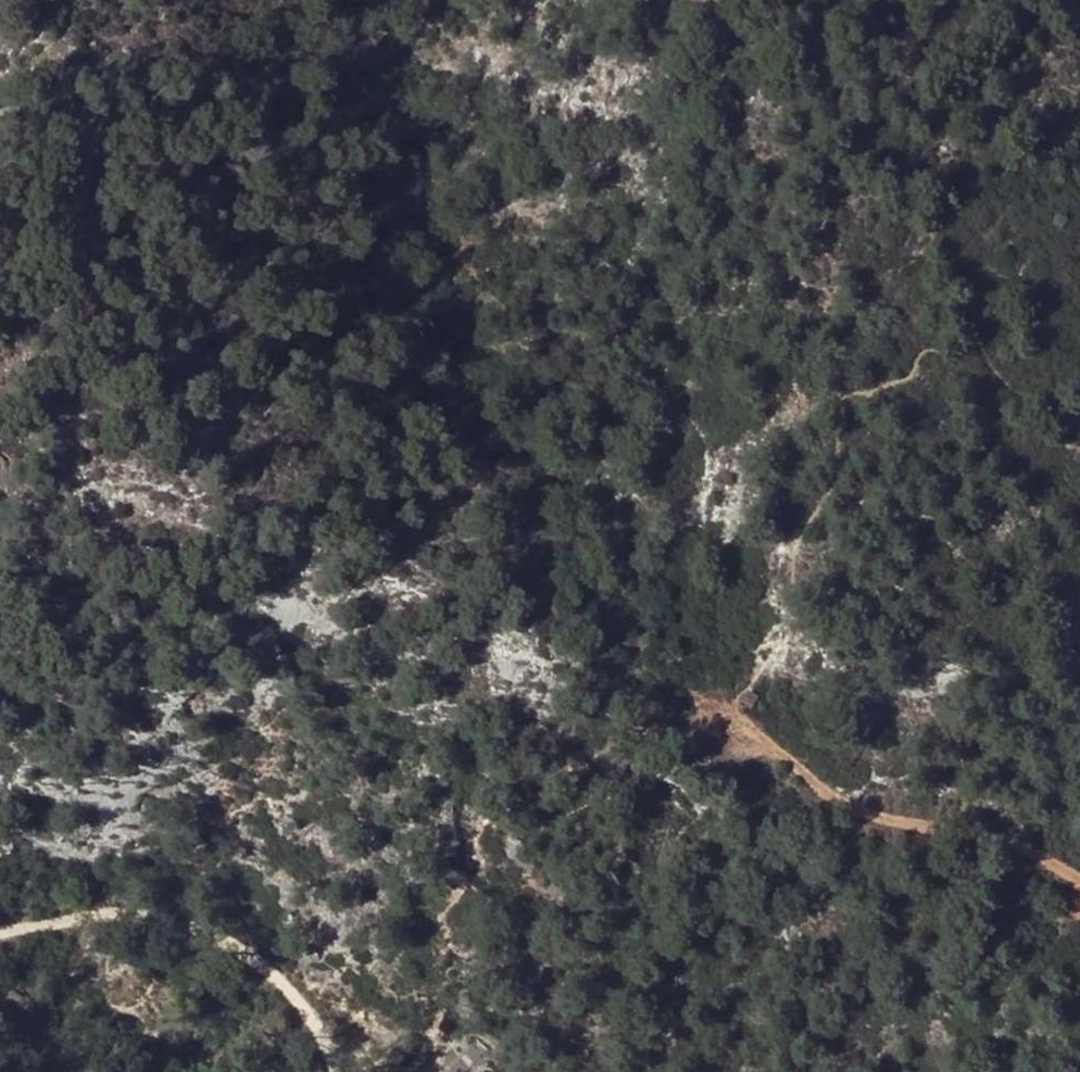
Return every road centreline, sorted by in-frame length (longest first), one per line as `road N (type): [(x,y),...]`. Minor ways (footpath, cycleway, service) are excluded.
road 1 (track): [(0,934),(120,915),(188,926),(262,961),(306,1004),(340,1071)]
road 2 (track): [(1079,866),(1014,837),(862,800),(793,766),(716,711)]

